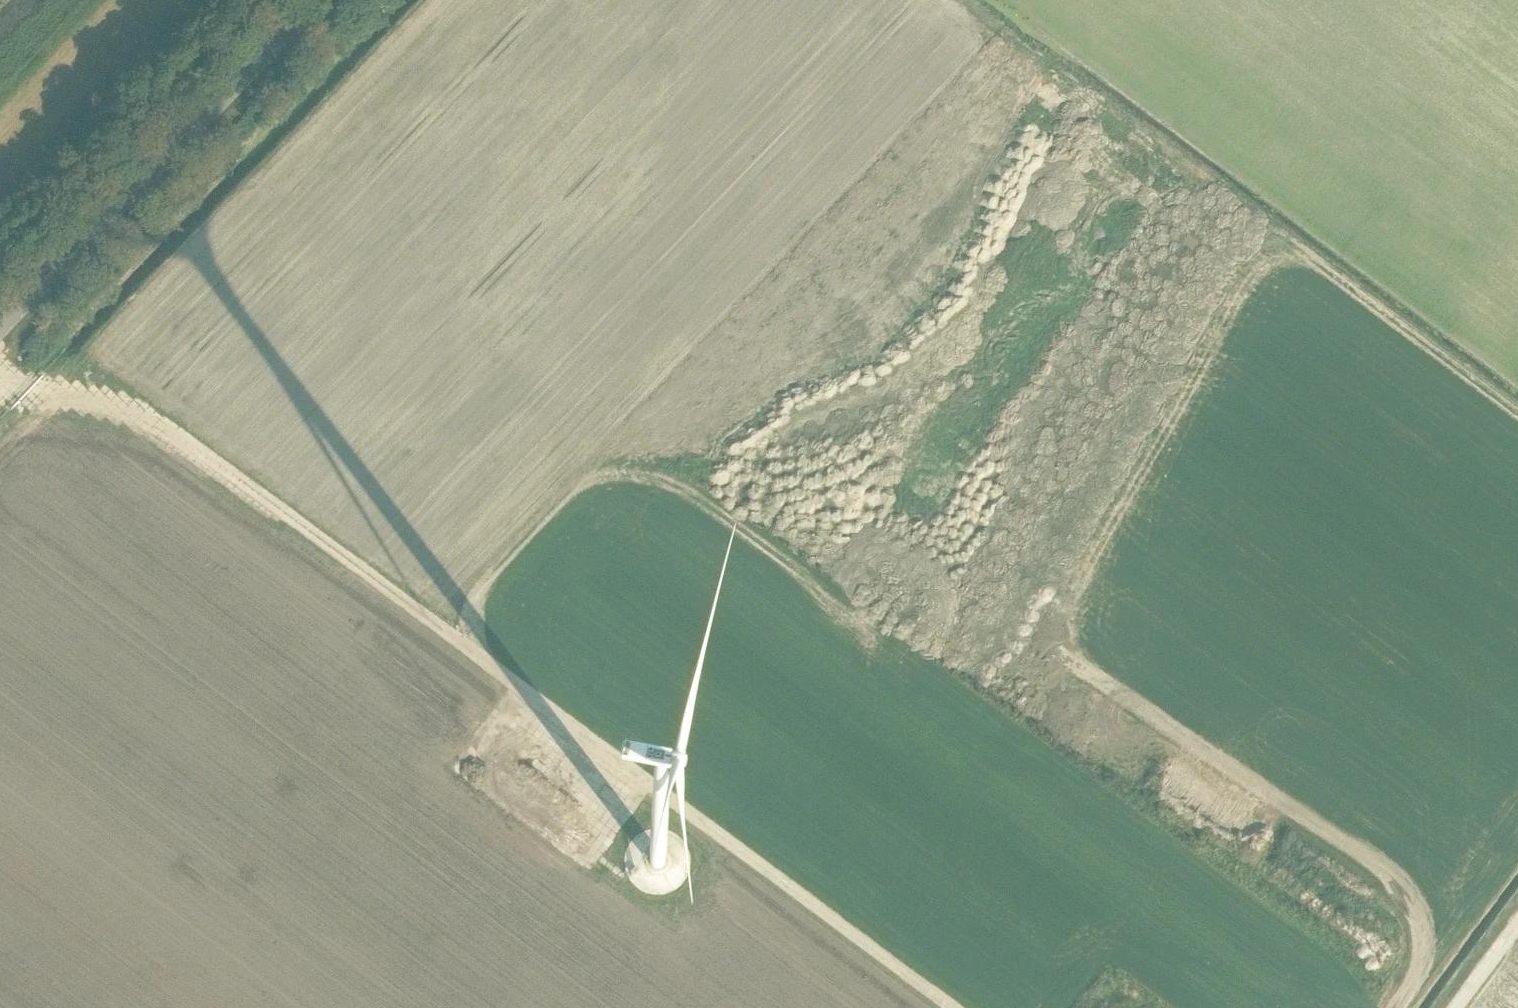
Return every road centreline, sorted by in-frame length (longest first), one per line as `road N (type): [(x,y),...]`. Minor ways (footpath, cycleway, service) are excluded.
road 1 (unclassified): [(310,0),(0,326)]

